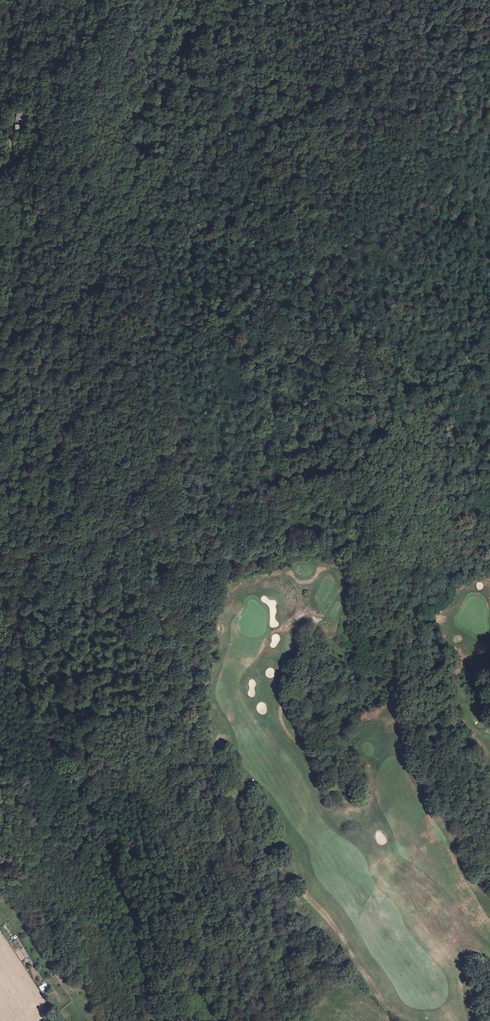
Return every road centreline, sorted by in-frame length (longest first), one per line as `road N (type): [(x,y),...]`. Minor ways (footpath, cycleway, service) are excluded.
road 1 (track): [(174,1020),(153,995),(109,841),(0,660)]
road 2 (track): [(0,330),(12,258),(0,211)]

